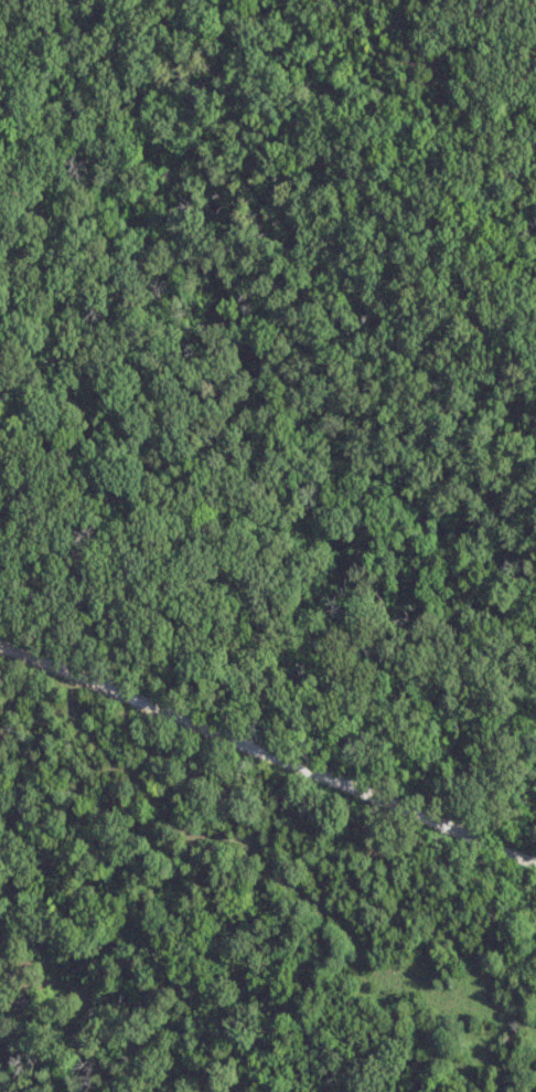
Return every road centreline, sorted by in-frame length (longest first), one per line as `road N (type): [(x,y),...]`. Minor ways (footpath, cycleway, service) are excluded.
road 1 (residential): [(535,864),(0,644)]

